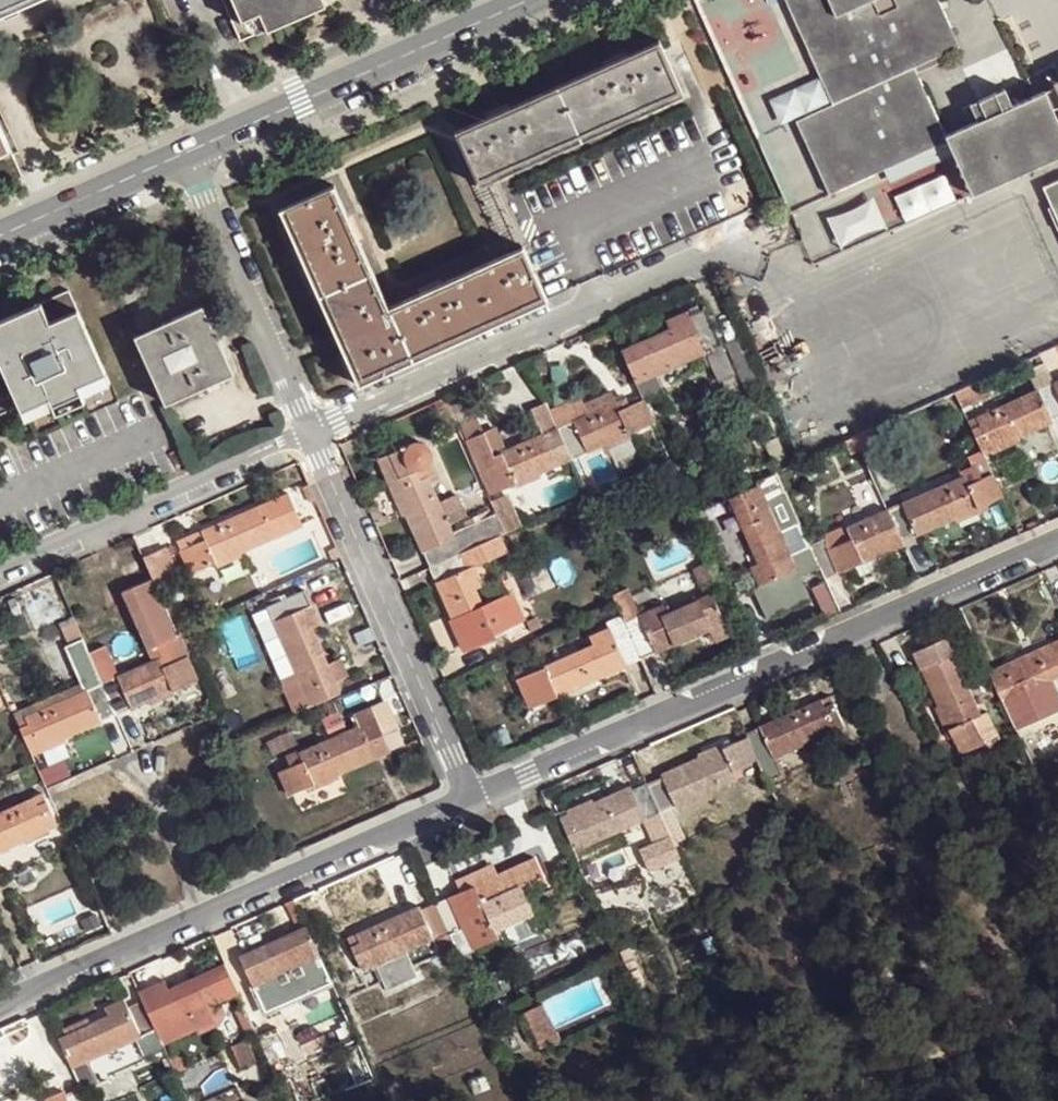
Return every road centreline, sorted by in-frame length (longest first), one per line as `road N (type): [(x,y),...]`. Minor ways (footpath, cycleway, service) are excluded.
road 1 (residential): [(1057,536),(470,799)]
road 2 (residential): [(470,799),(0,1006)]
road 3 (residential): [(730,244),(309,431)]
road 4 (residential): [(309,431),(470,799)]
road 5 (secondary): [(523,0),(185,150)]
road 6 (residential): [(0,568),(309,431)]
road 7 (residential): [(185,150),(309,431)]
road 8 (track): [(803,1100),(1057,1011)]
road 9 (secondary): [(185,150),(0,233)]

